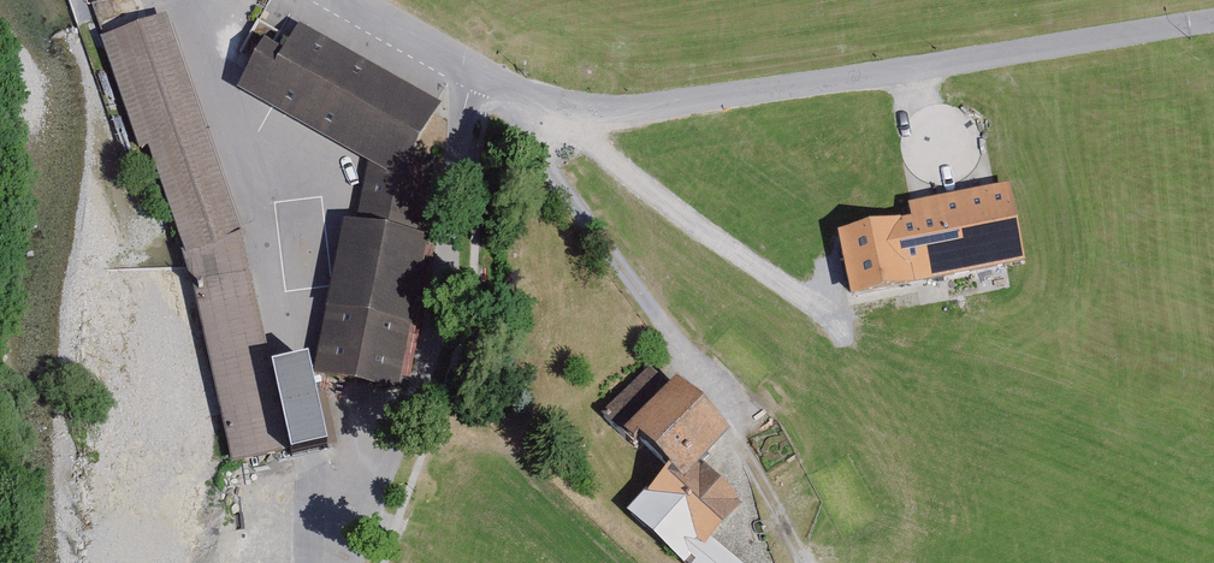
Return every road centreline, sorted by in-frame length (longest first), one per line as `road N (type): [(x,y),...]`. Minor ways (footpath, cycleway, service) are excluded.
road 1 (unclassified): [(478,75),(576,111),(691,105),(1213,21)]
road 2 (track): [(918,485),(576,111)]
road 3 (unclassified): [(478,75),(464,111),(421,372),(353,562)]
road 4 (unclassified): [(478,75),(343,0)]

